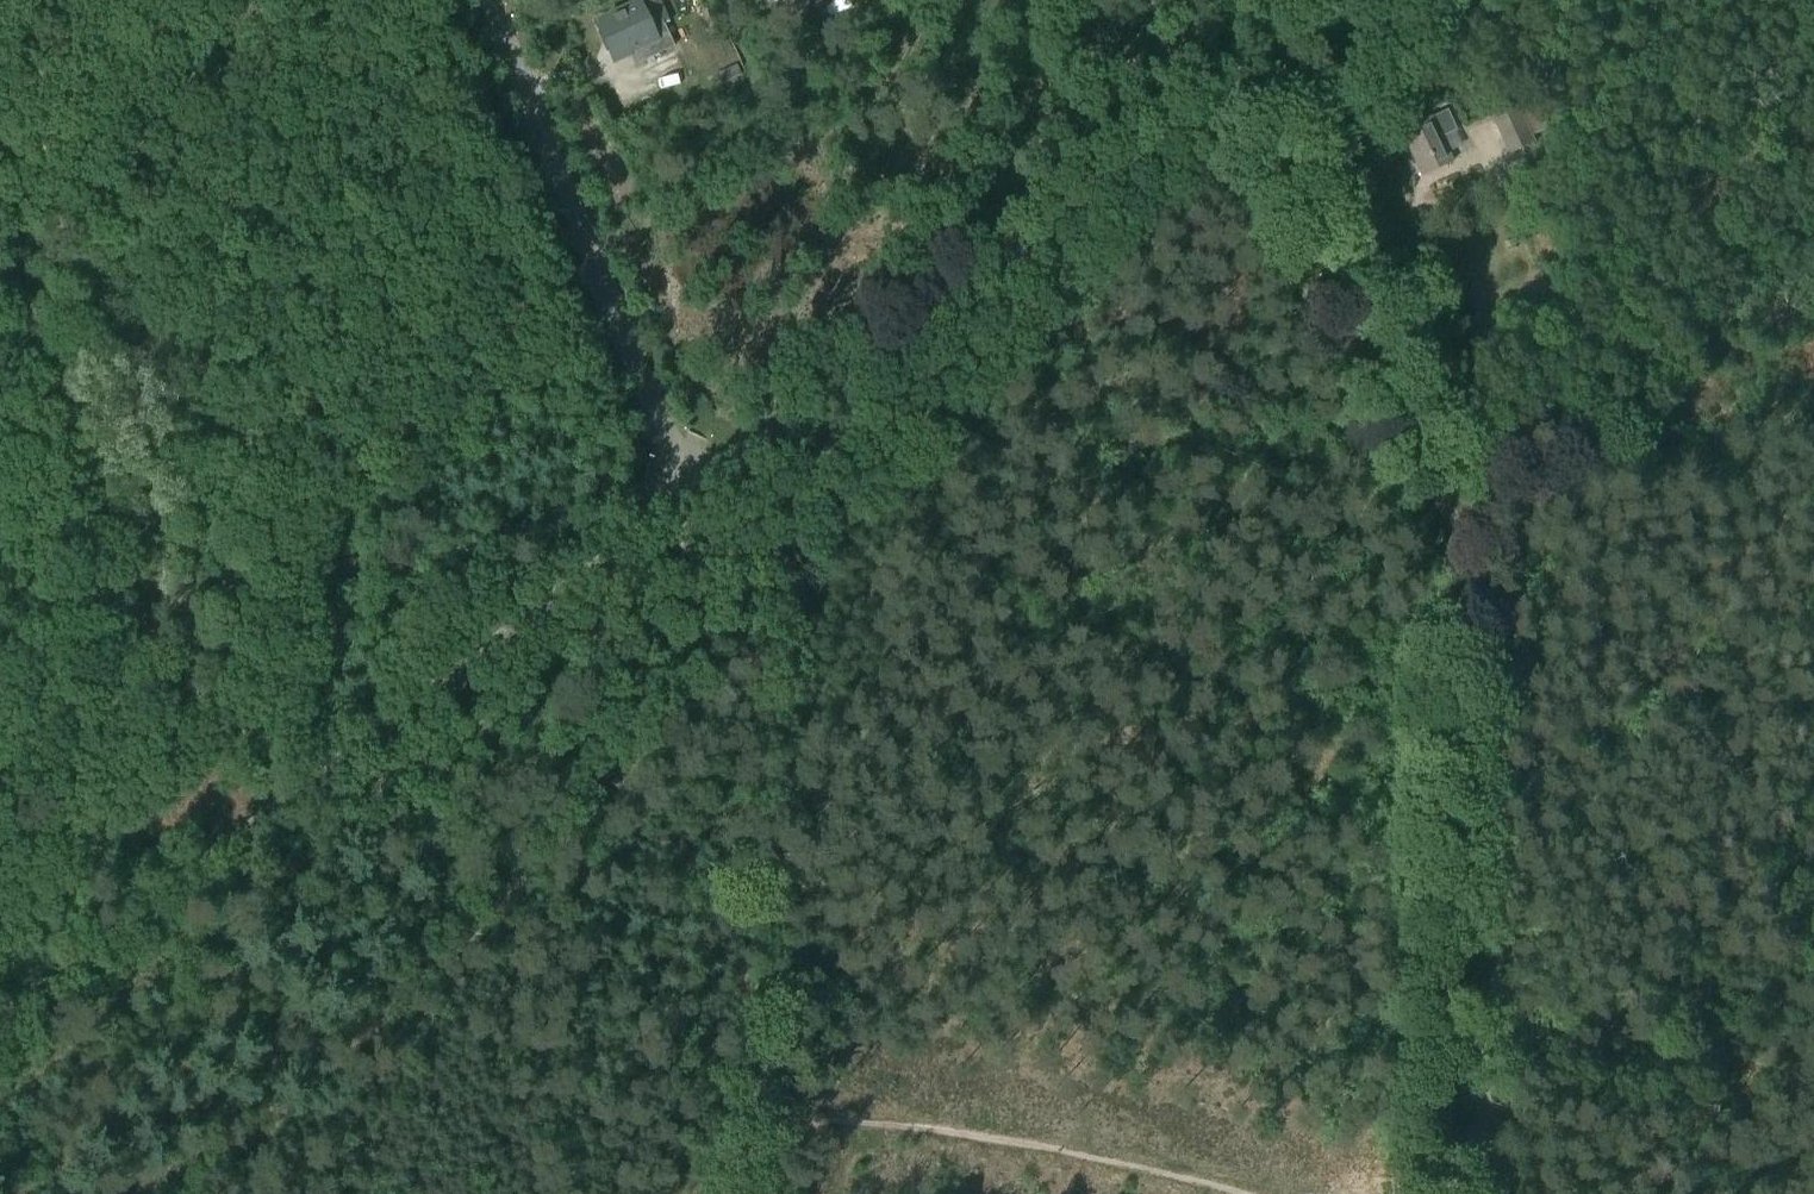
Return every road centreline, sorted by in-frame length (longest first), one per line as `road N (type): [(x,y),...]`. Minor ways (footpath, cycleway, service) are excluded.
road 1 (unclassified): [(0,1019),(481,651),(698,466),(1235,82)]
road 2 (unclassified): [(1235,82),(1332,253),(1457,537),(1465,666),(1438,1193)]
road 3 (track): [(740,1193),(771,725),(742,588),(698,466)]
road 4 (unclassified): [(1235,82),(1335,0)]

